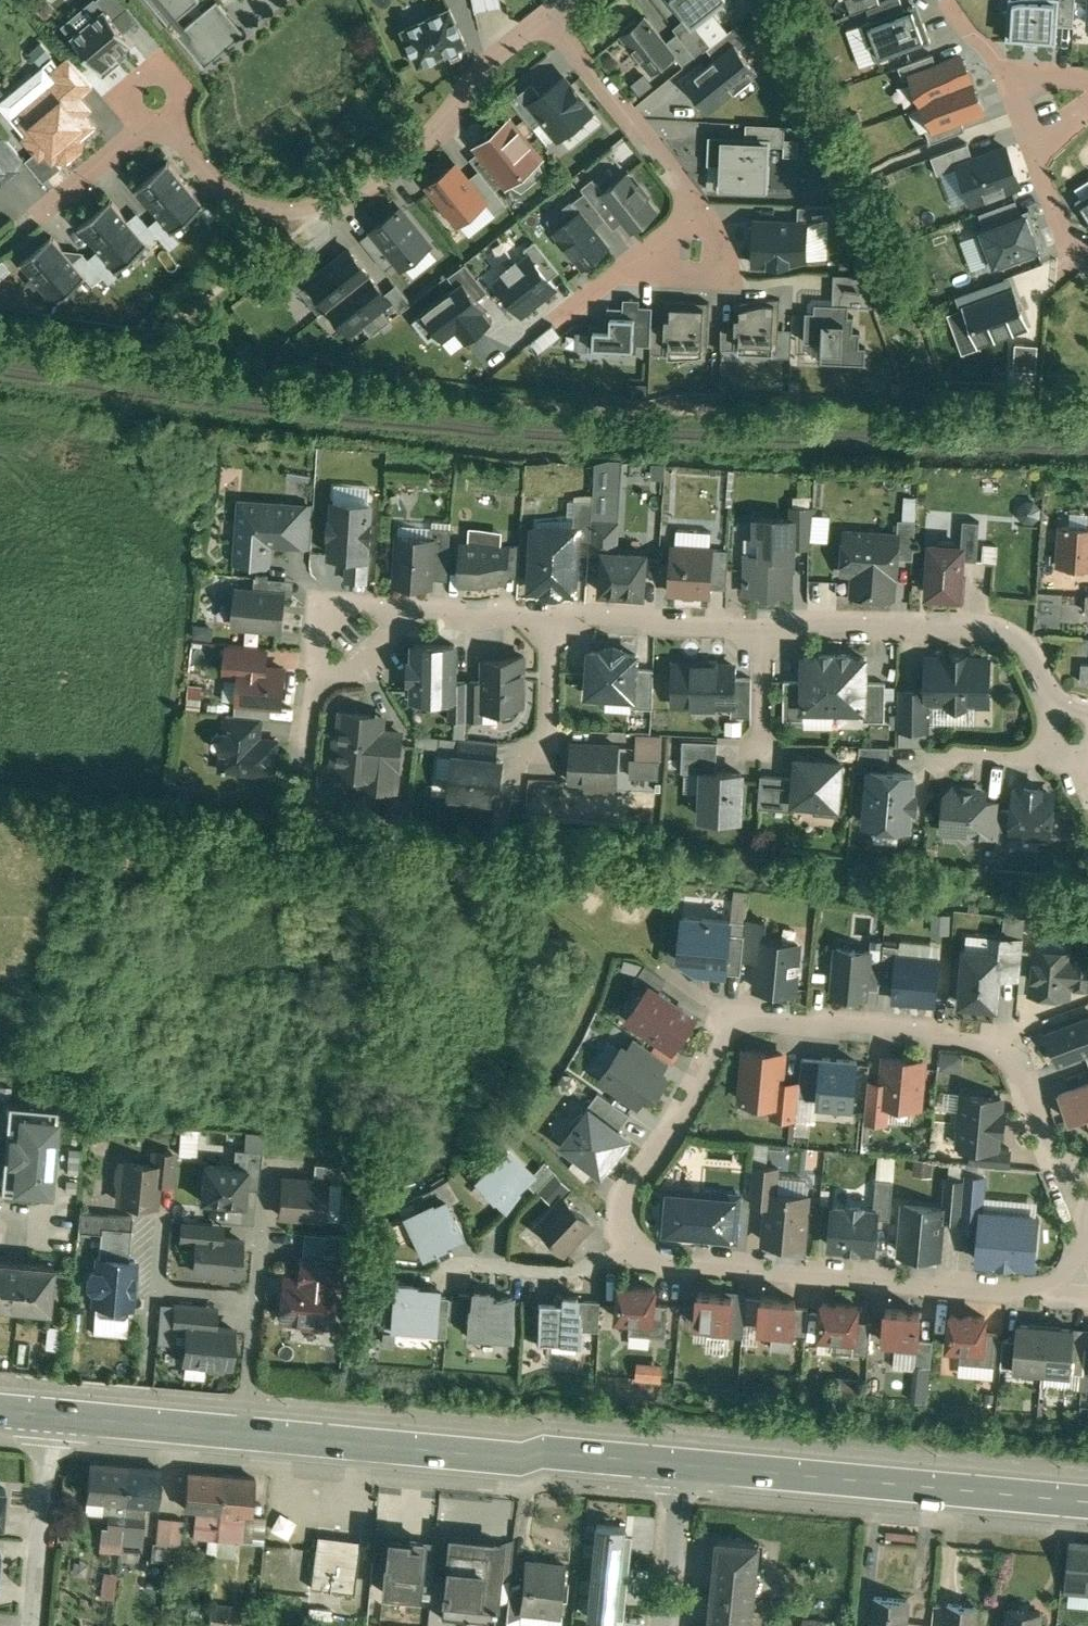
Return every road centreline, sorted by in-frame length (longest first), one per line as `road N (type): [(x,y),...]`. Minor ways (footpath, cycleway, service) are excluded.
road 1 (residential): [(1080,1184),(1055,1154),(1012,1055),(996,1045),(765,1018),(736,1023),(719,1040),(627,1192),(618,1225),(628,1248)]
road 2 (residential): [(551,11),(491,53),(409,154),(303,209),(240,193),(164,109),(45,210)]
road 3 (residential): [(628,1248),(651,1261),(1045,1295),(1081,1278)]
road 4 (secondary): [(684,1464),(242,1424)]
road 5 (residential): [(551,11),(697,191),(702,241),(649,251),(571,304)]
road 6 (secondary): [(1087,1502),(684,1464)]
road 7 (residential): [(1072,728),(1024,651),(1000,633),(761,622)]
road 8 (unclassified): [(48,1405),(25,1625)]
road 9 (residential): [(551,617),(423,606),(381,613),(342,637)]
road 10 (residential): [(761,622),(551,617)]
road 11 (secondary): [(242,1424),(48,1405)]
road 12 (residential): [(444,1263),(503,1259),(570,1273),(628,1248)]
road 13 (residential): [(780,0),(843,180)]
road 14 (residential): [(684,1464),(665,1625)]
road 15 (residential): [(161,1222),(157,1281),(254,1290)]
road 16 (residential): [(242,1424),(254,1290)]
road 17 (residential): [(551,617),(545,747)]
road 18 (residential): [(1072,728),(1017,752),(952,753)]
road 19 (residential): [(761,622),(761,744)]

